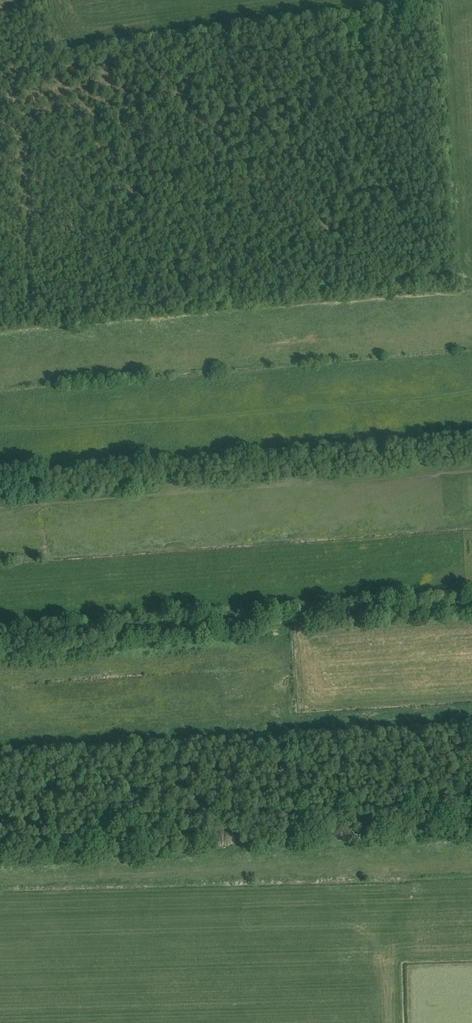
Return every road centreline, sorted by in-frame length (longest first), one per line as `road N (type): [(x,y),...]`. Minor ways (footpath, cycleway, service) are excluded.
road 1 (track): [(0,639),(471,607)]

